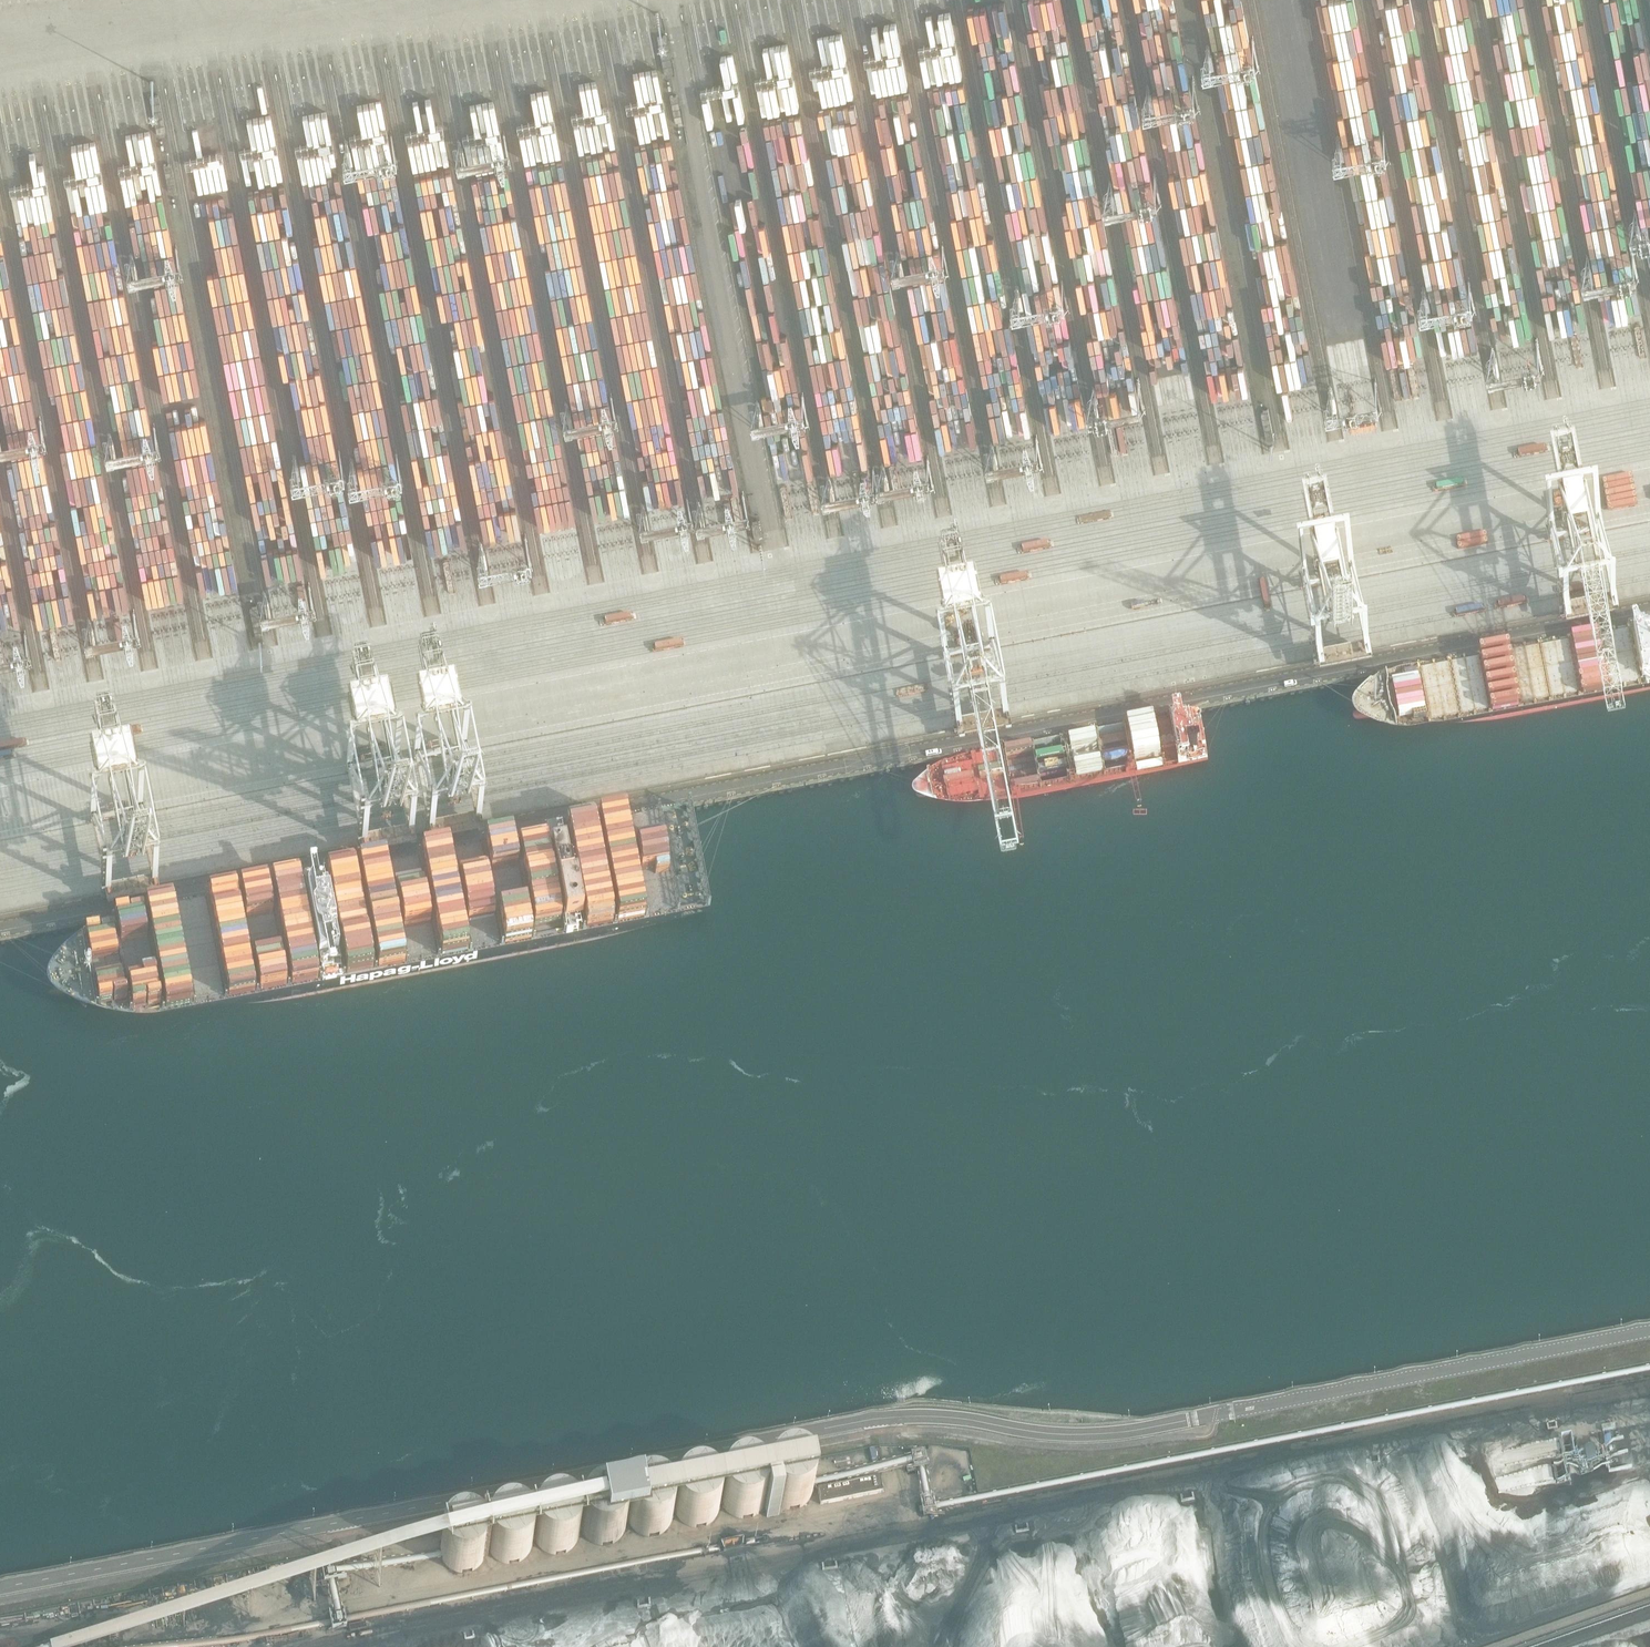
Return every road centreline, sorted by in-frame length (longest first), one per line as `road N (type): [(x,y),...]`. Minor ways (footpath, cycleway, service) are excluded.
road 1 (unclassified): [(0,1588),(884,1418),(1096,1434),(1216,1414)]
road 2 (unclassified): [(1649,1330),(1216,1414)]

